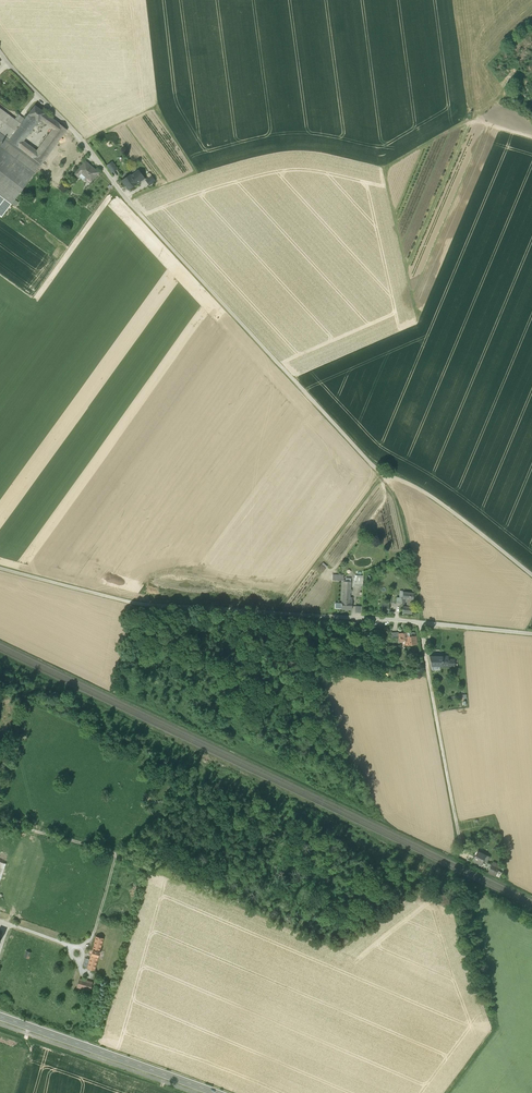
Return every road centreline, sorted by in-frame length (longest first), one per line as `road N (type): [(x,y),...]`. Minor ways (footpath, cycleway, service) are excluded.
road 1 (unclassified): [(531,574),(438,501),(376,471),(171,254),(0,52)]
road 2 (track): [(116,854),(456,1001),(496,1029),(448,1092)]
road 3 (unclassified): [(280,614),(131,603),(0,567)]
road 4 (residential): [(531,635),(280,614)]
road 5 (tertiary): [(216,1092),(0,1017)]
road 6 (track): [(0,822),(116,854),(96,927)]

